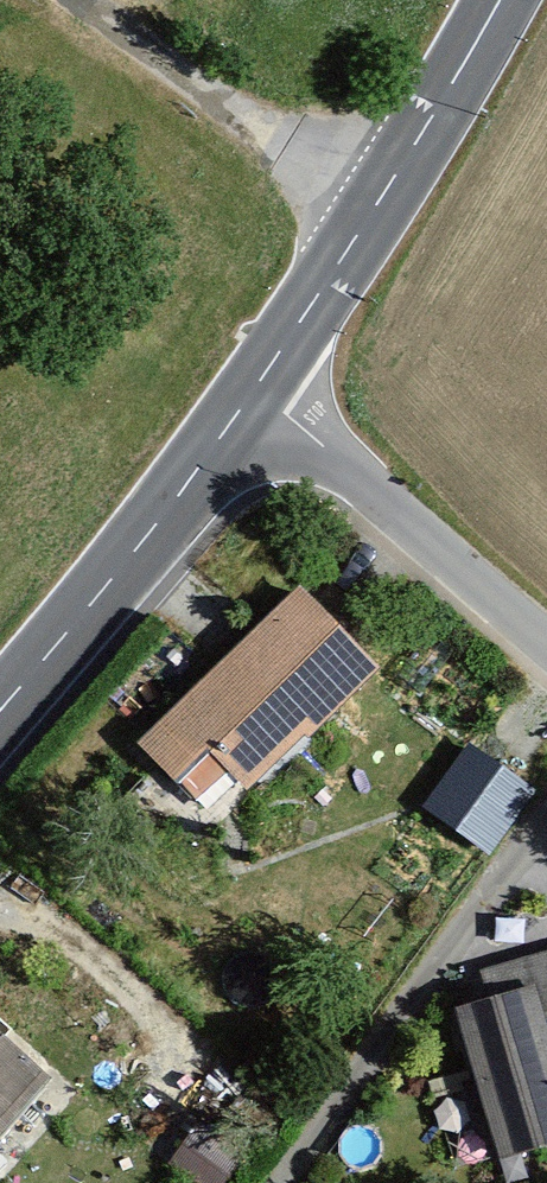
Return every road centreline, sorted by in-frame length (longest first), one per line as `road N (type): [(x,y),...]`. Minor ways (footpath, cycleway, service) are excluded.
road 1 (secondary): [(253,408),(500,0)]
road 2 (residential): [(546,660),(253,408)]
road 3 (secondary): [(0,695),(253,408)]

